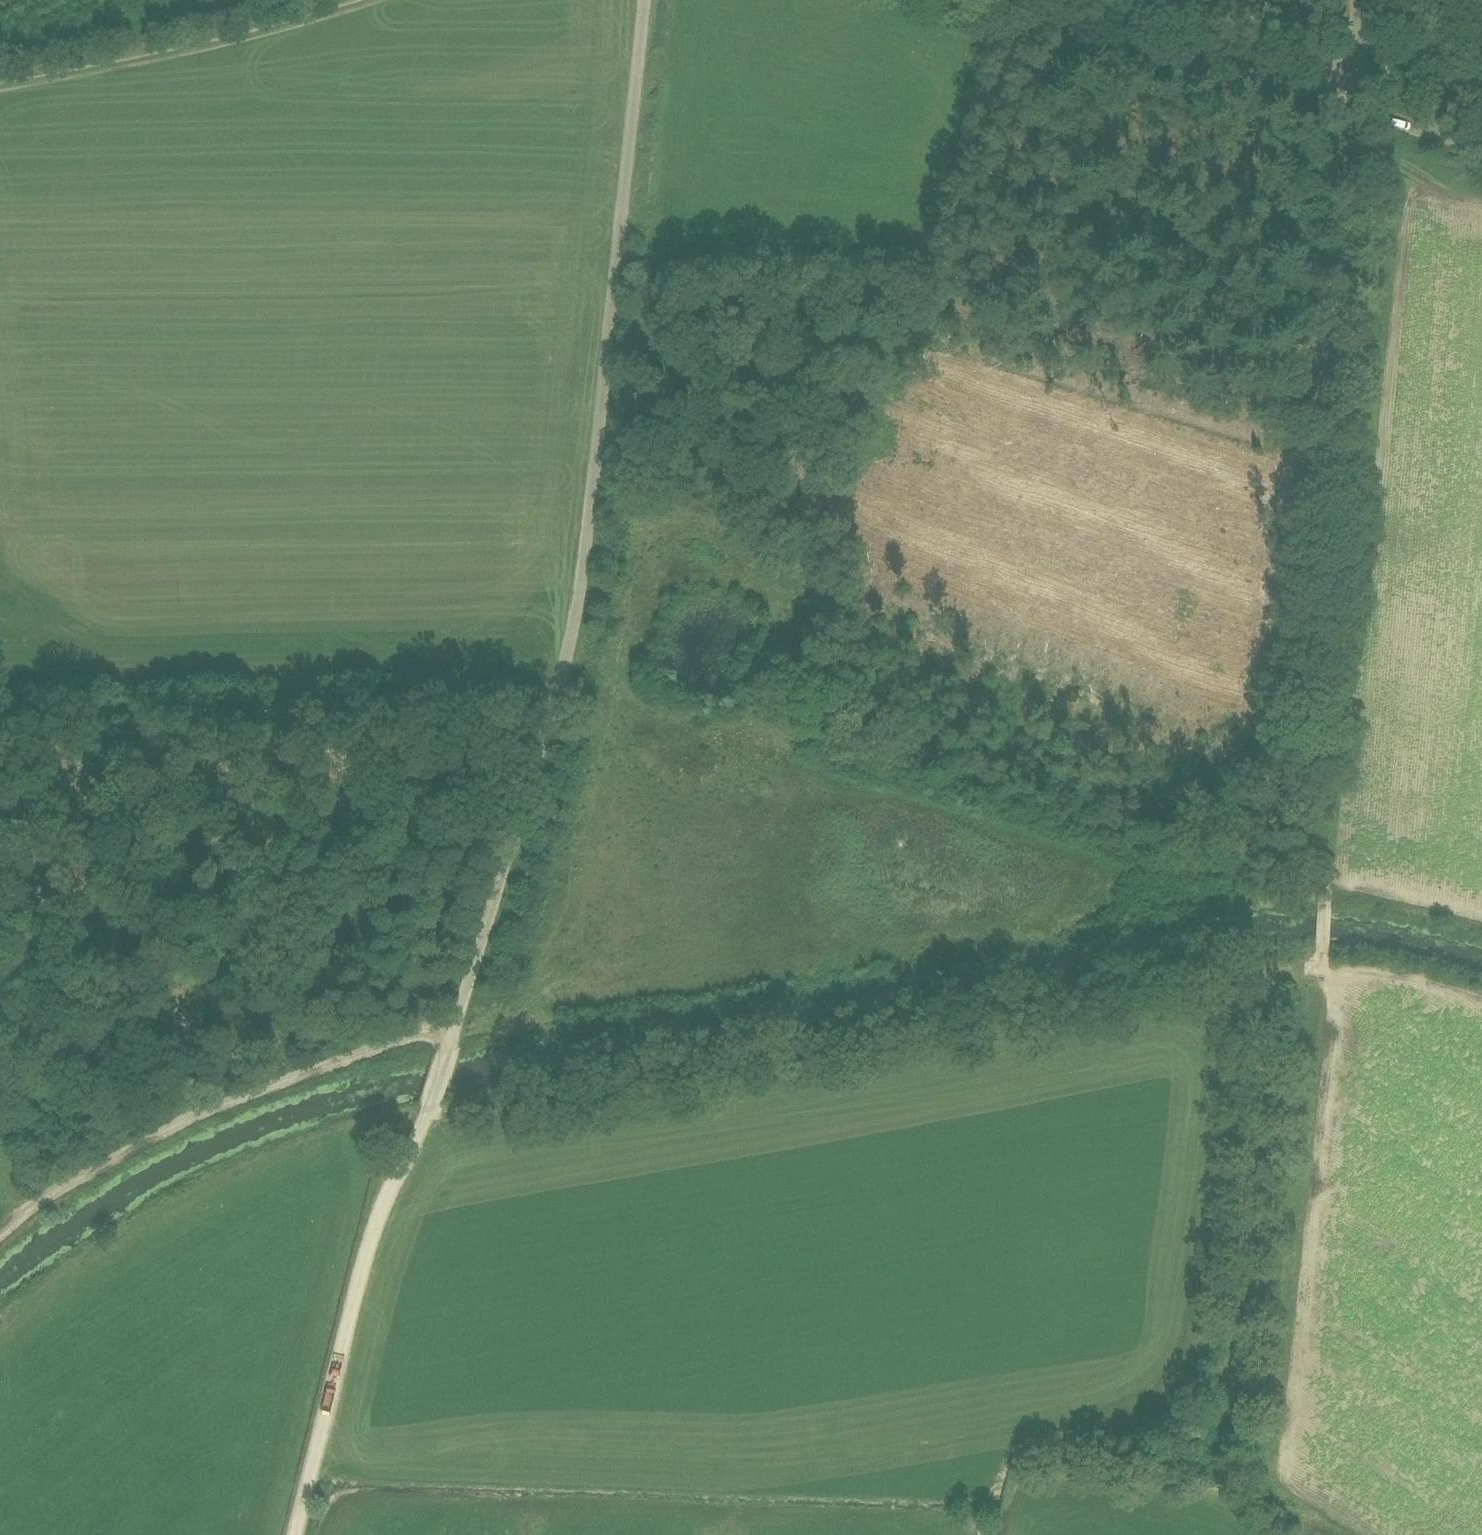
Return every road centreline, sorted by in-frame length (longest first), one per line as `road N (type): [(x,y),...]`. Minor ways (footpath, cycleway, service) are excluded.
road 1 (track): [(297,1534),(370,1245),(430,1113),(570,645),(646,0)]
road 2 (unclassified): [(1343,97),(1028,0)]
road 3 (unclassified): [(1481,138),(1343,97)]

